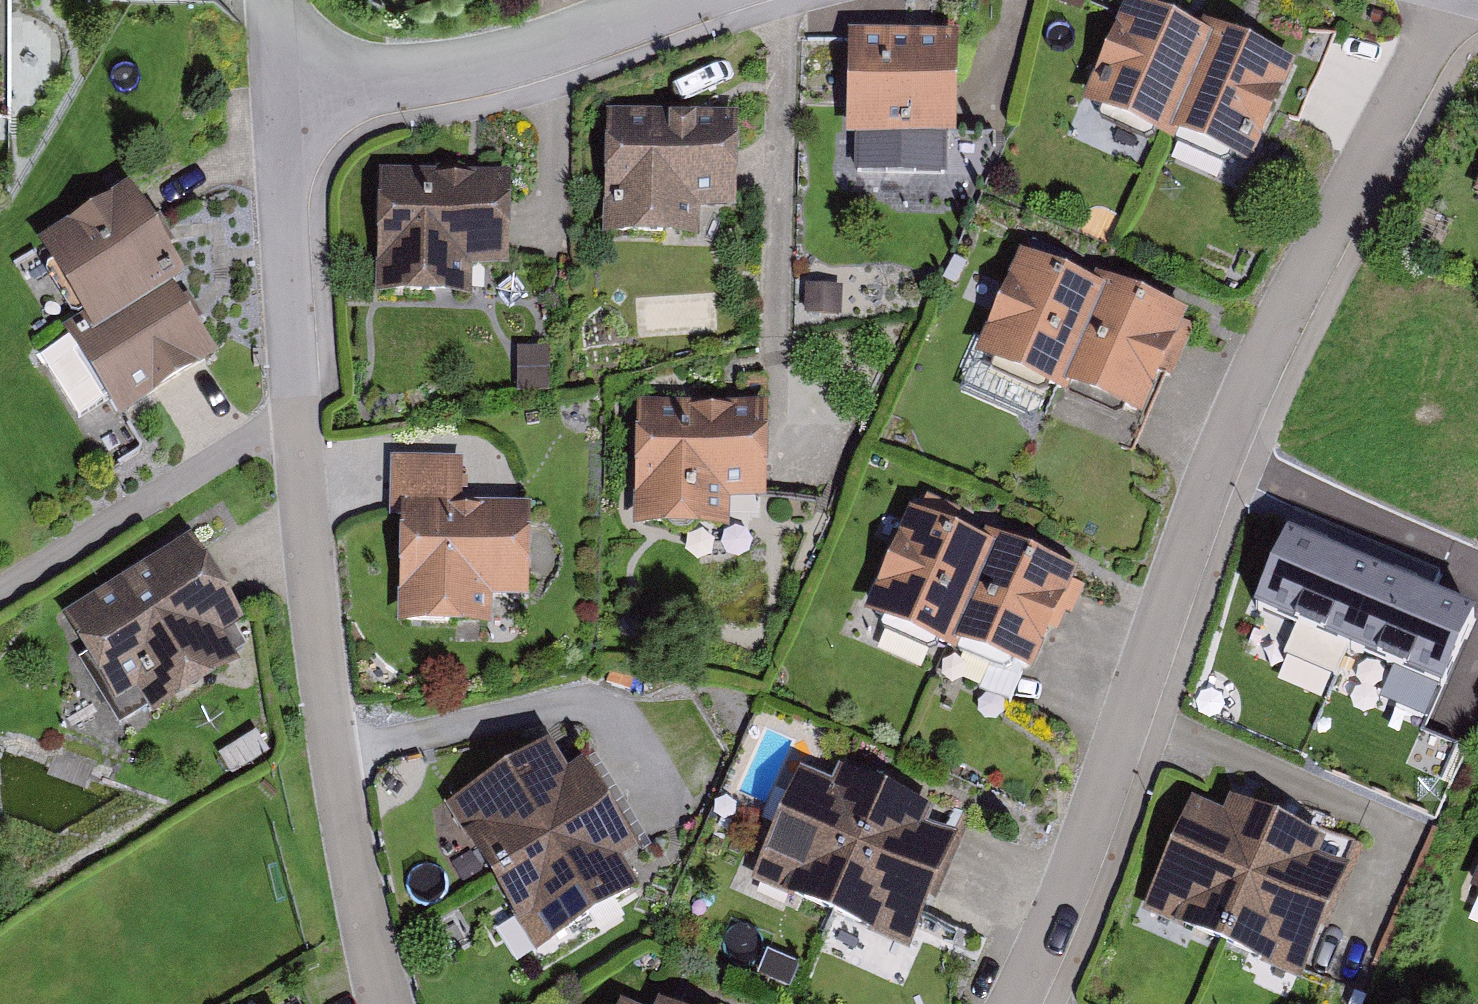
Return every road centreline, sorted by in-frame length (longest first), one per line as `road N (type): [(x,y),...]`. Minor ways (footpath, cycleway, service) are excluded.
road 1 (residential): [(1023,1003),(1256,378),(1452,0)]
road 2 (residential): [(299,411),(332,758),(385,1003)]
road 3 (residential): [(683,0),(457,72),(296,95)]
road 4 (residential): [(299,411),(0,590)]
road 5 (residential): [(296,95),(287,171),(299,411)]

